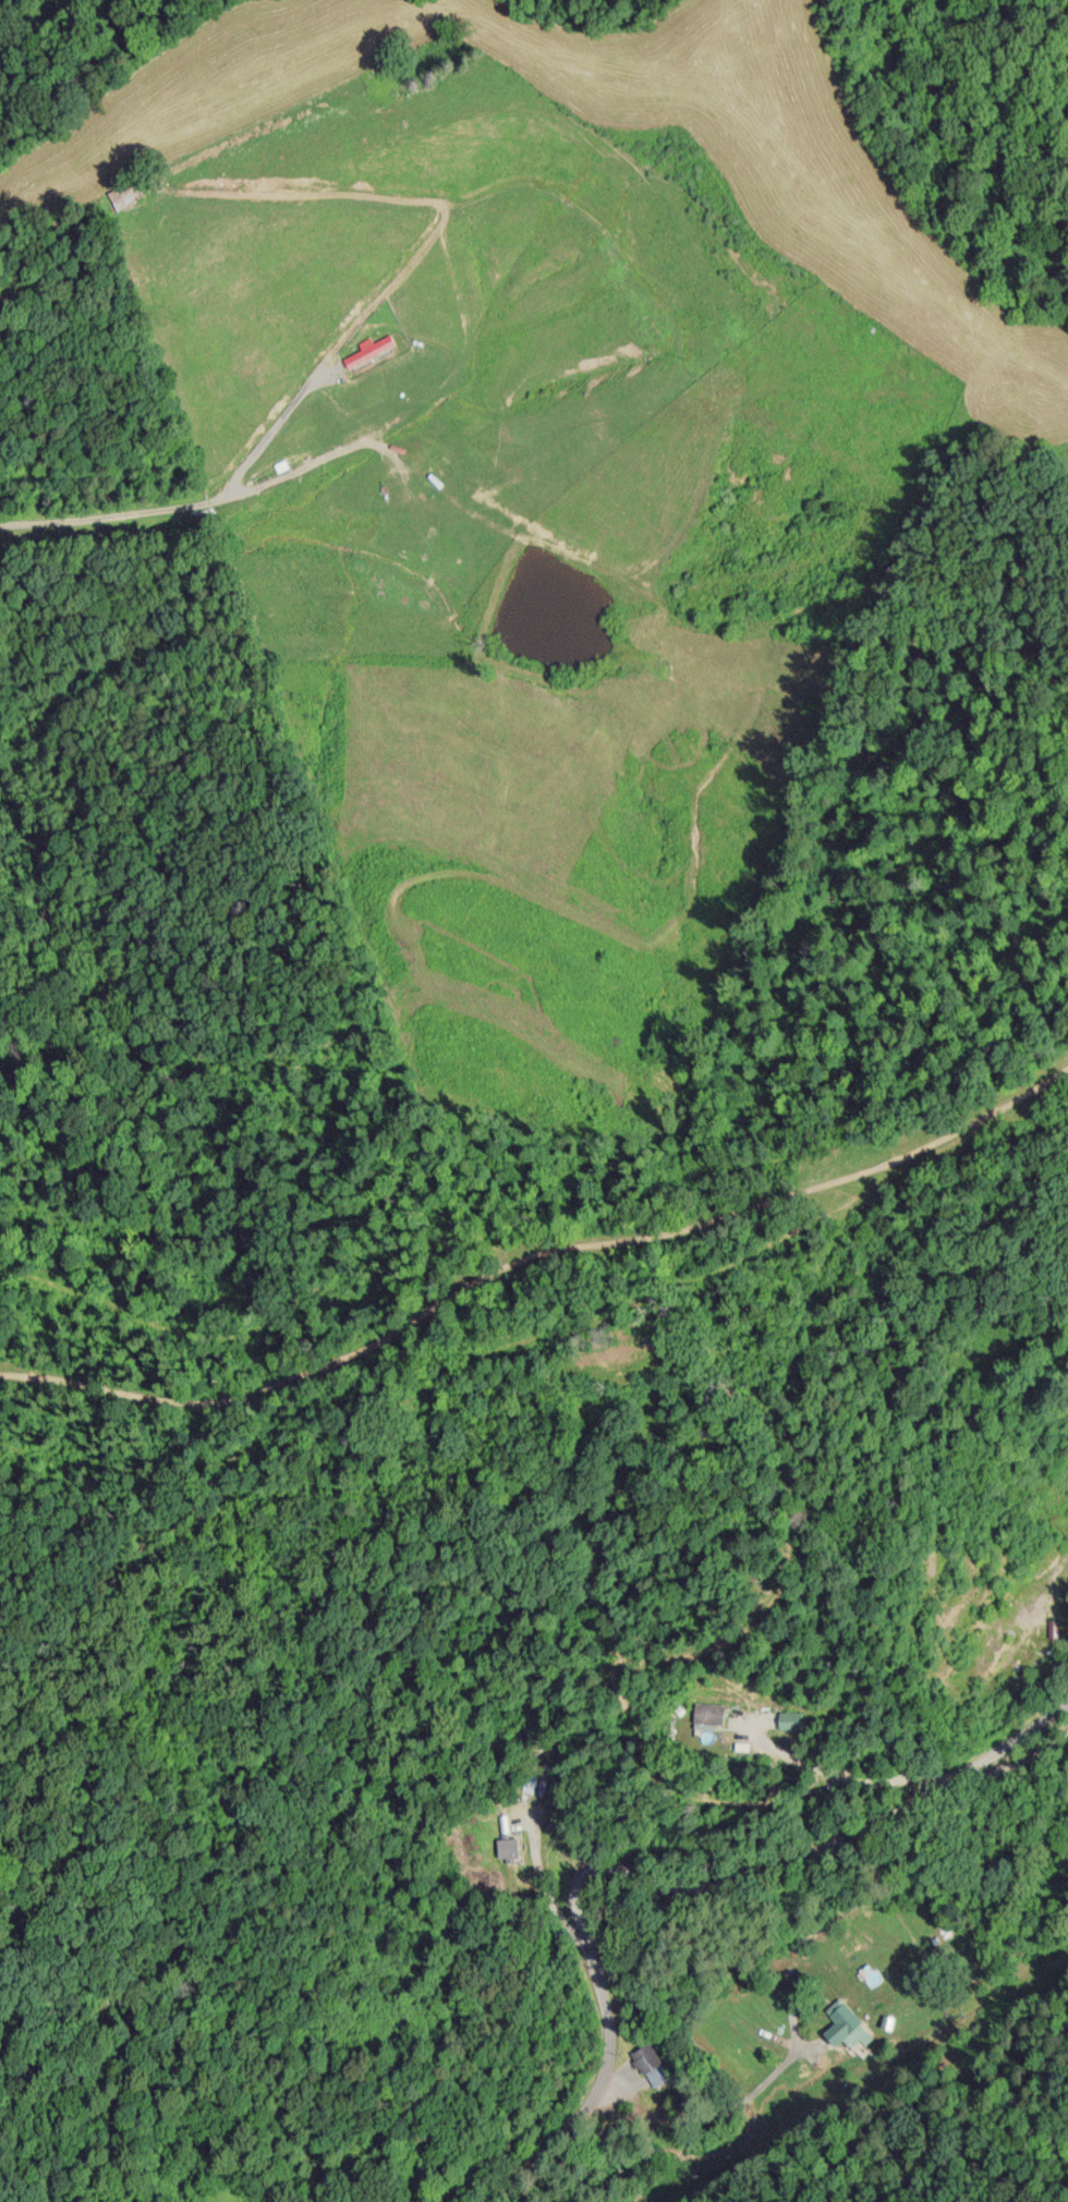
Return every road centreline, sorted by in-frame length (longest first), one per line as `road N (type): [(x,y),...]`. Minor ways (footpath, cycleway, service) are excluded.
road 1 (track): [(1067,1079),(990,1129),(866,1182),(724,1230),(520,1268),(365,1357),(246,1402),(177,1409),(0,1381)]
road 2 (track): [(0,530),(207,506),(230,492),(446,221)]
road 3 (residential): [(578,1863),(766,1853),(940,1769),(1067,1695)]
road 4 (residential): [(457,2201),(607,2053),(604,1985),(578,1863)]
road 5 (residential): [(940,1769),(1067,1740)]

